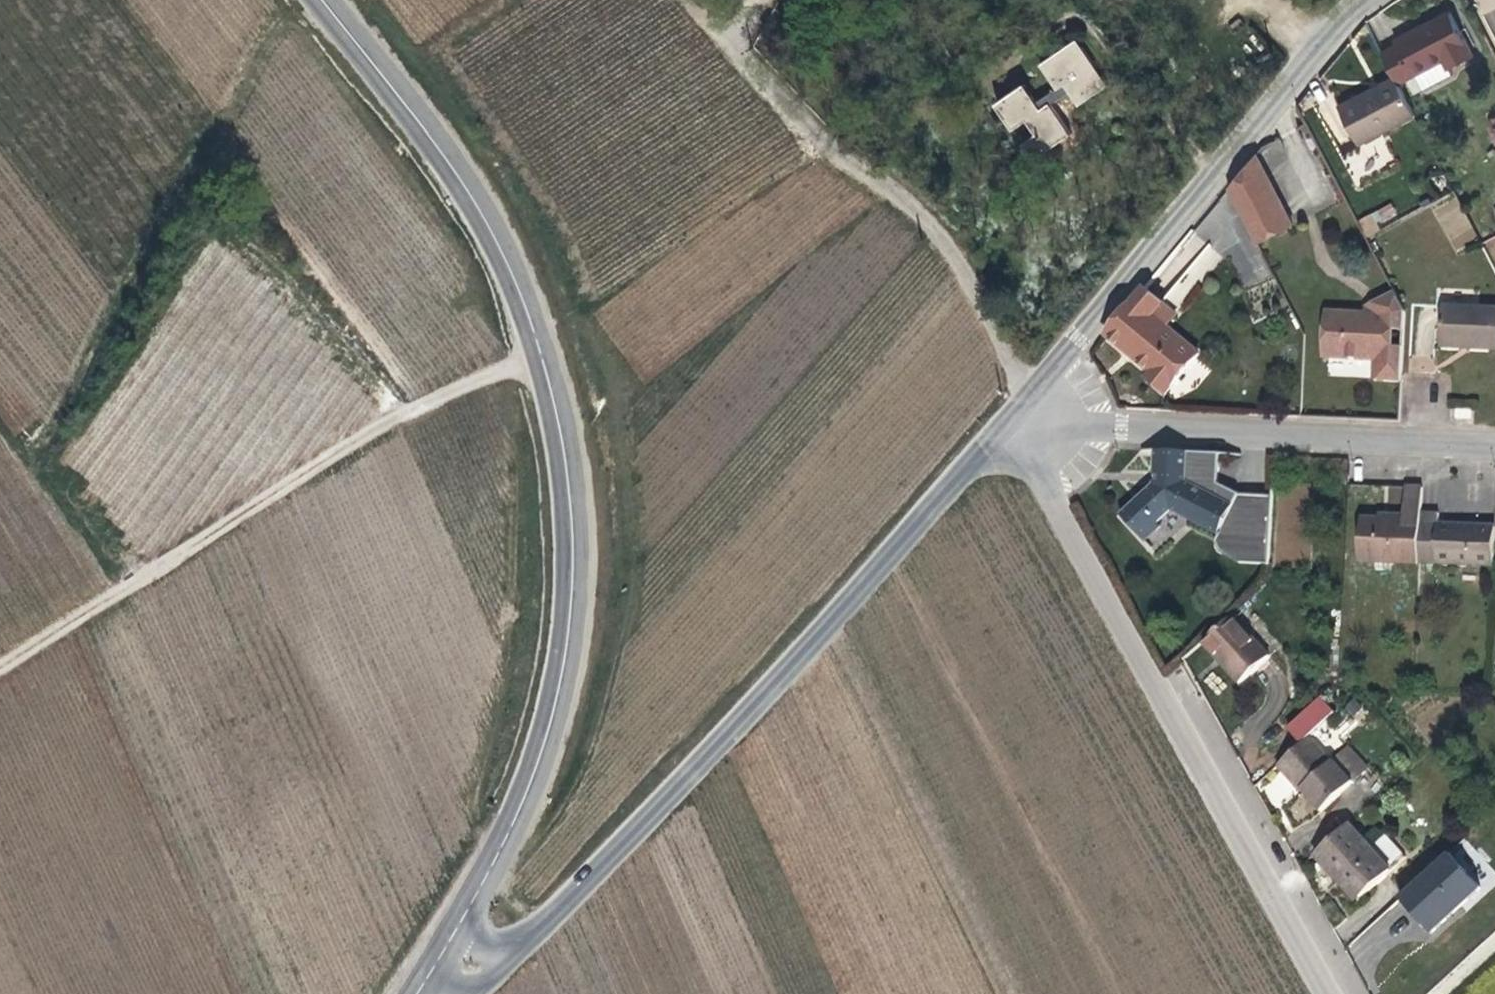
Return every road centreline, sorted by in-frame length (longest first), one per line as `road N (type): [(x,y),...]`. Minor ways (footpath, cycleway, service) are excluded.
road 1 (secondary): [(417,993),(525,797),(550,723),(578,549),(572,444),(520,269),(472,180),(305,0)]
road 2 (unclassified): [(1022,410),(776,685),(515,950),(417,993)]
road 3 (unclassified): [(1022,410),(1336,993)]
road 4 (track): [(547,359),(459,385),(0,662)]
road 5 (unclassified): [(1368,0),(1022,410)]
road 6 (residential): [(1022,410),(1013,360),(974,271),(769,97),(730,47)]
road 7 (residential): [(1494,444),(1022,410)]

